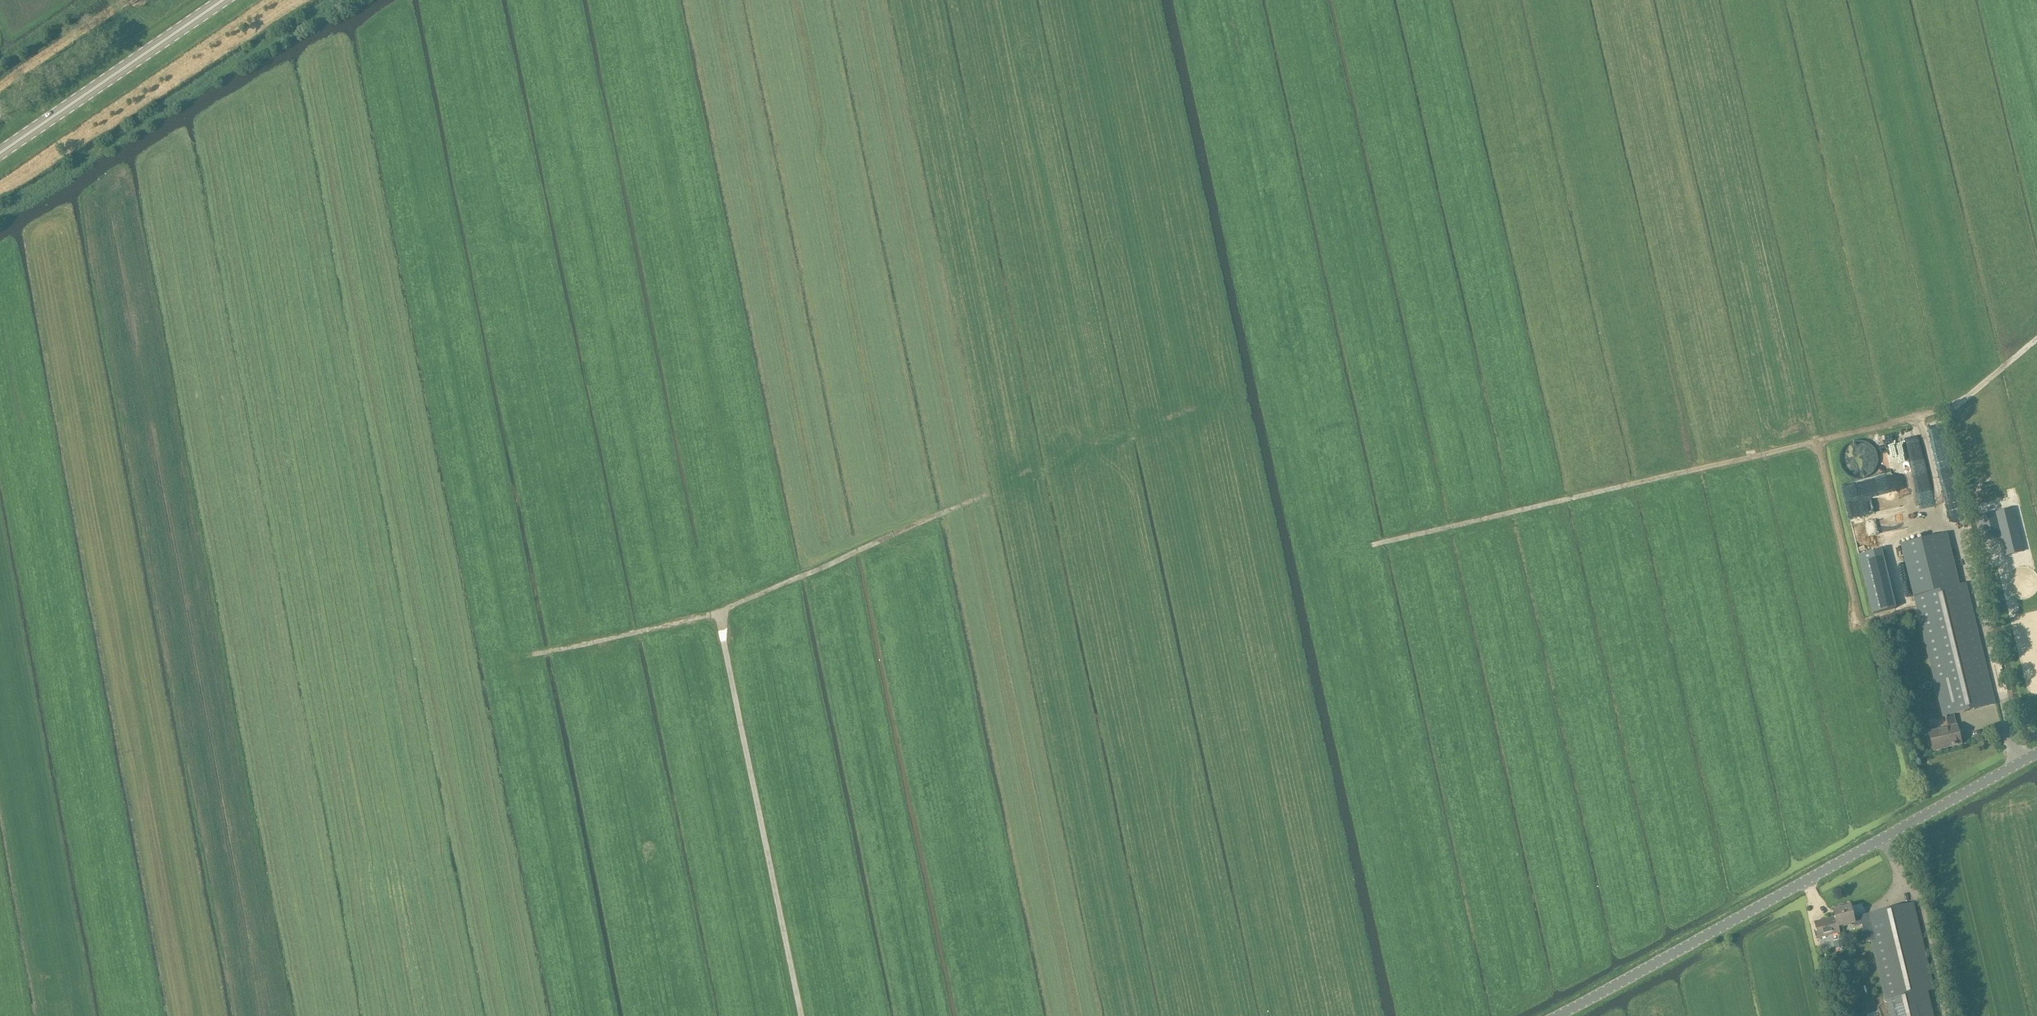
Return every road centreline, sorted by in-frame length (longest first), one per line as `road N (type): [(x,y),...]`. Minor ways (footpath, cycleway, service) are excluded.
road 1 (track): [(1373,544),(1955,407),(2036,338)]
road 2 (track): [(534,655),(718,613),(1158,423)]
road 3 (track): [(2005,733),(1960,521),(1887,539),(1902,612),(1860,623),(1816,441)]
road 4 (tertiary): [(1548,1015),(2036,753)]
road 5 (track): [(801,1015),(718,613)]
road 6 (track): [(0,215),(347,0)]
road 7 (primary): [(0,153),(223,0)]
road 8 (track): [(1943,1015),(1916,897),(1904,892),(1888,833)]

